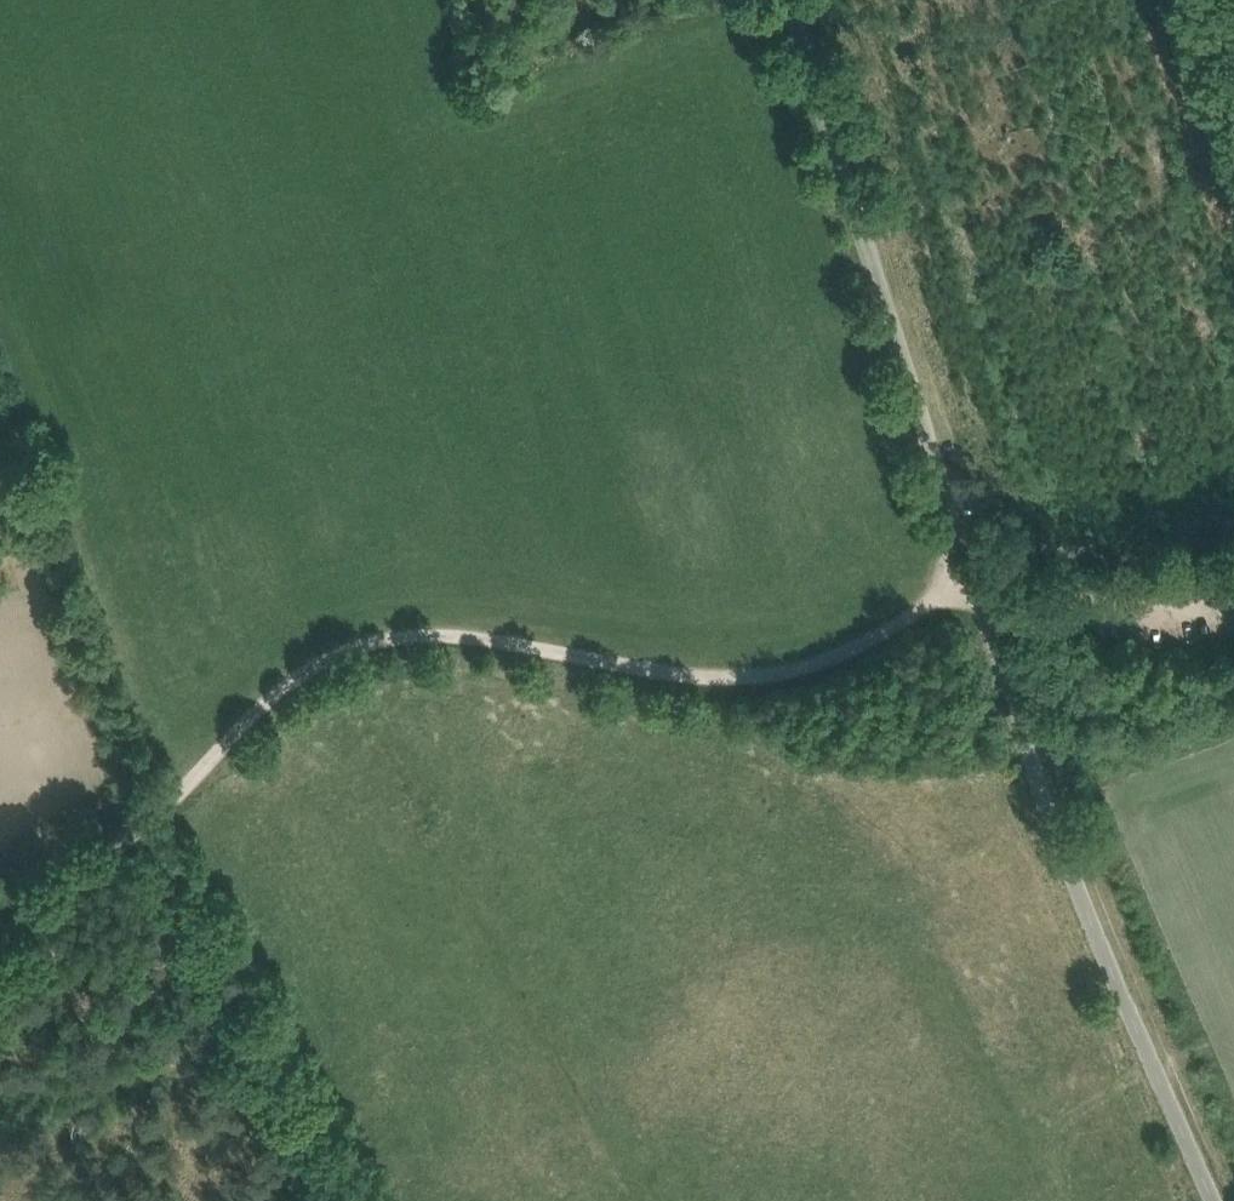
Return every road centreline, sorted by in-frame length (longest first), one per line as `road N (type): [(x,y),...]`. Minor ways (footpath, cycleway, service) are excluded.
road 1 (unclassified): [(1213,1200),(1039,789),(789,0)]
road 2 (track): [(975,585),(831,654),(734,678),(656,676),(444,633),(367,640),(280,691),(165,810),(0,930)]

